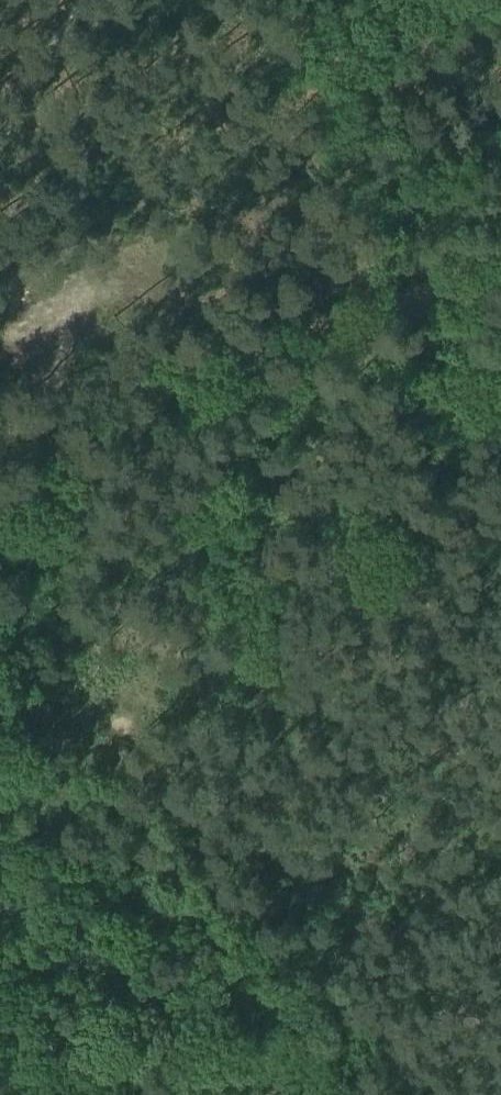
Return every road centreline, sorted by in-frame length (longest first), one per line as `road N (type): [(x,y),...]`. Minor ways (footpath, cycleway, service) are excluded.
road 1 (track): [(0,432),(500,258)]

